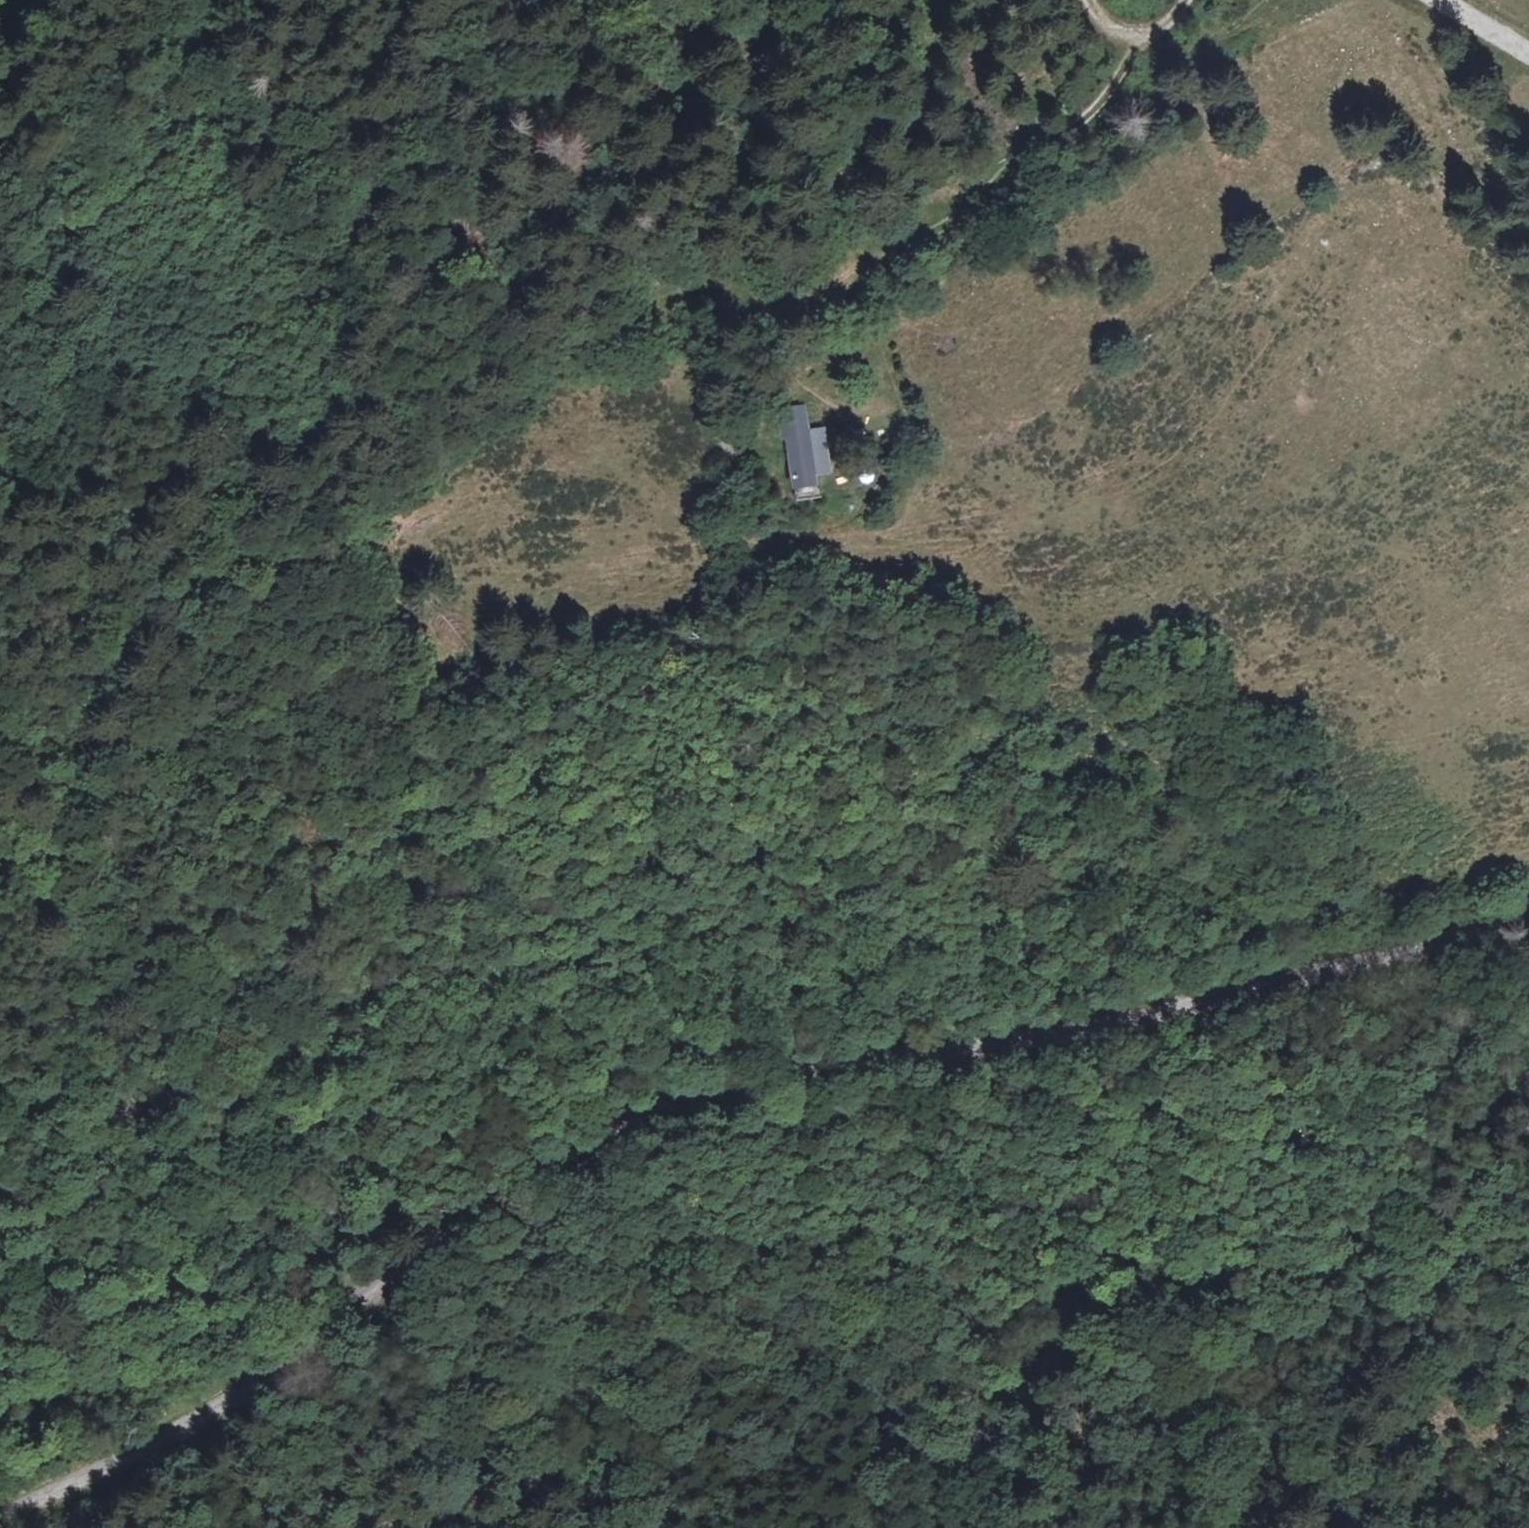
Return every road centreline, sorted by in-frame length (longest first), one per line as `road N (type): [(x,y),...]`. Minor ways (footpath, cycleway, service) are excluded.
road 1 (tertiary): [(0,1515),(198,1420),(565,1150),(675,1099),(781,1070),(1016,1046),(1528,932)]
road 2 (track): [(1185,0),(1069,132),(915,248),(855,273),(820,300),(688,331),(428,371)]

